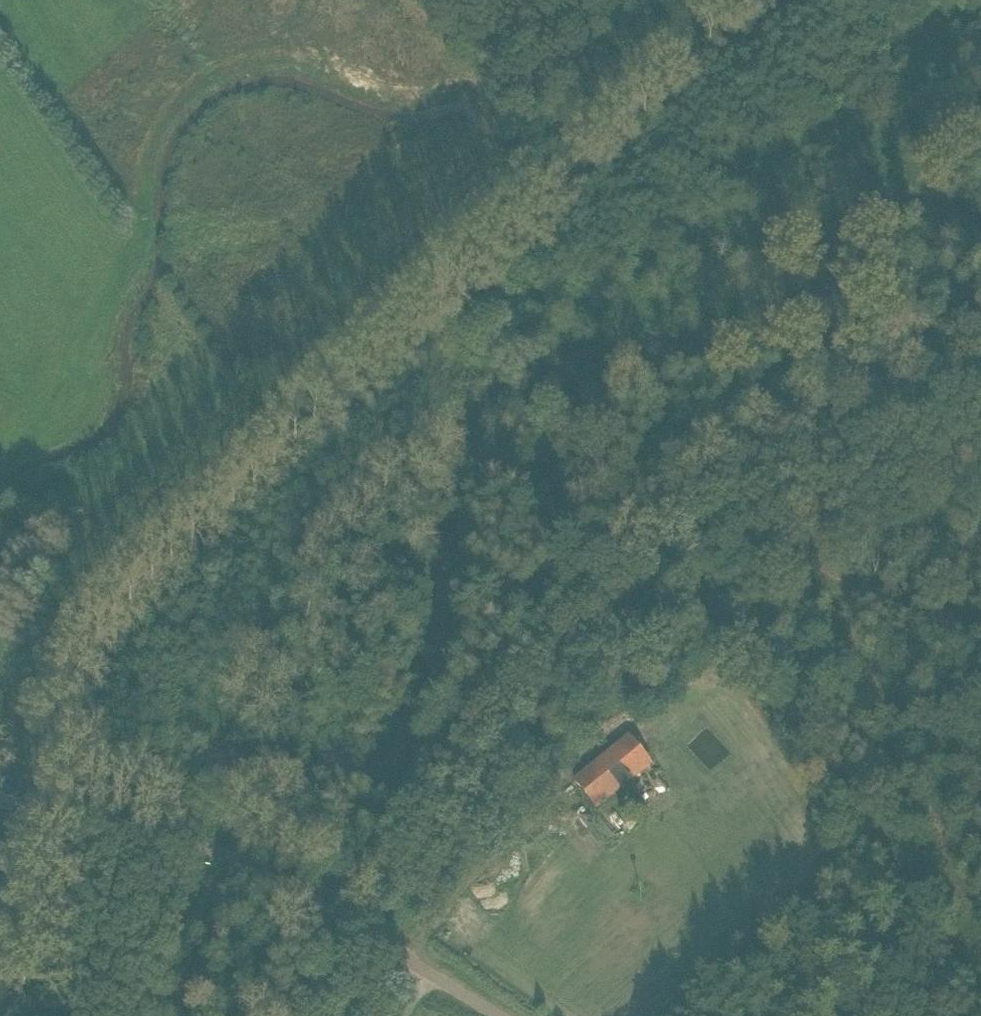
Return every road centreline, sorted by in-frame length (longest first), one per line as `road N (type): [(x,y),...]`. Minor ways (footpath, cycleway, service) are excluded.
road 1 (track): [(39,809),(65,666),(86,621),(578,163)]
road 2 (track): [(714,506),(672,539),(598,625),(389,950)]
road 3 (unclassified): [(499,1015),(262,869),(0,801)]
road 4 (track): [(980,378),(766,468),(714,506)]
road 5 (track): [(39,809),(14,1015)]

